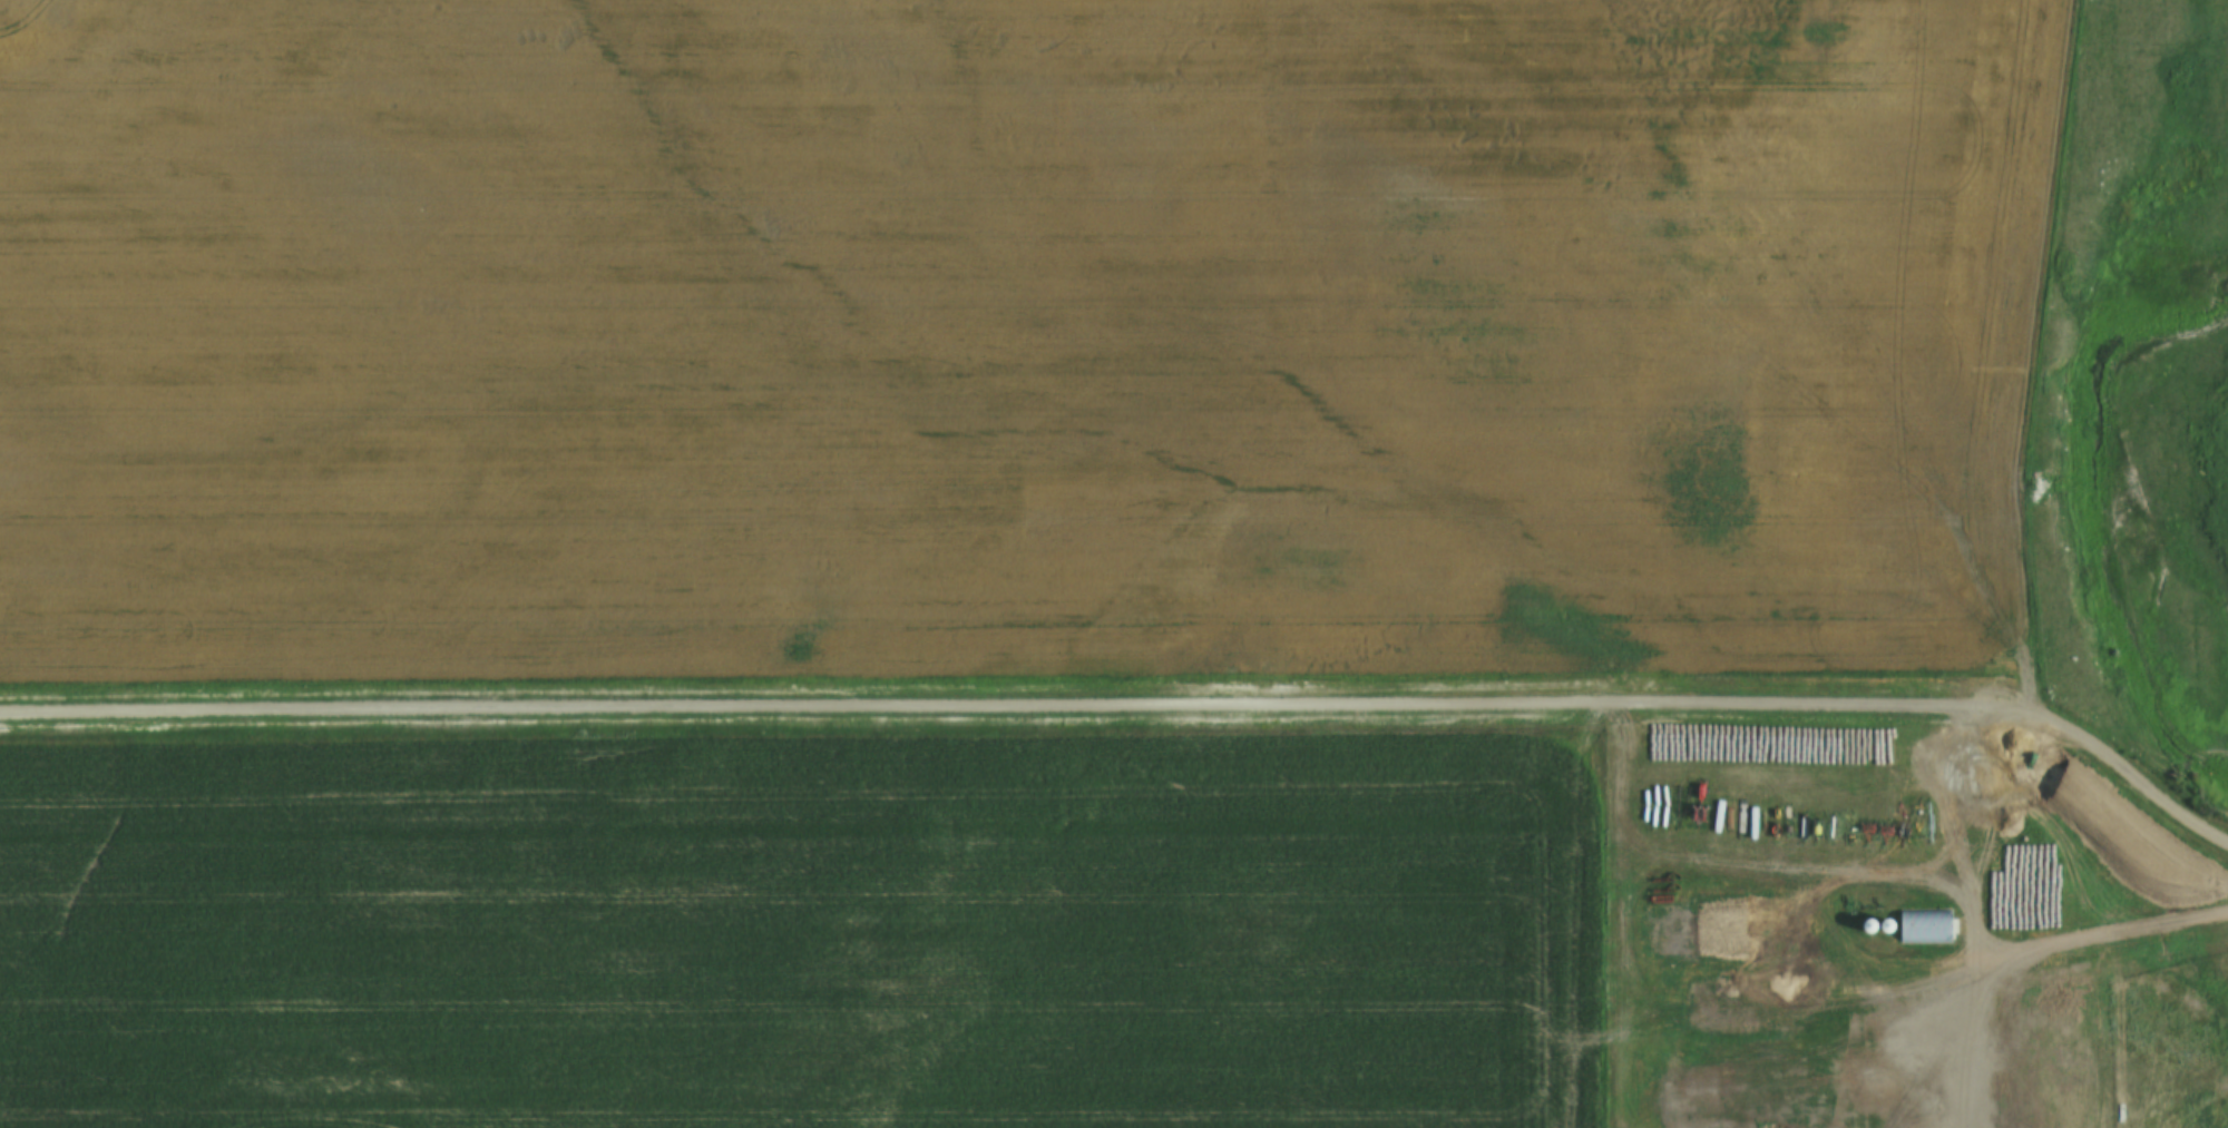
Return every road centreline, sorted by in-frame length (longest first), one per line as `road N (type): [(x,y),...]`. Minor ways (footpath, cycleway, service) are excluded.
road 1 (residential): [(0,714),(1977,709),(2024,716),(2084,742),(2192,824),(2227,841)]
road 2 (track): [(2227,917),(2060,946),(2012,970),(1997,990),(1969,1127)]

